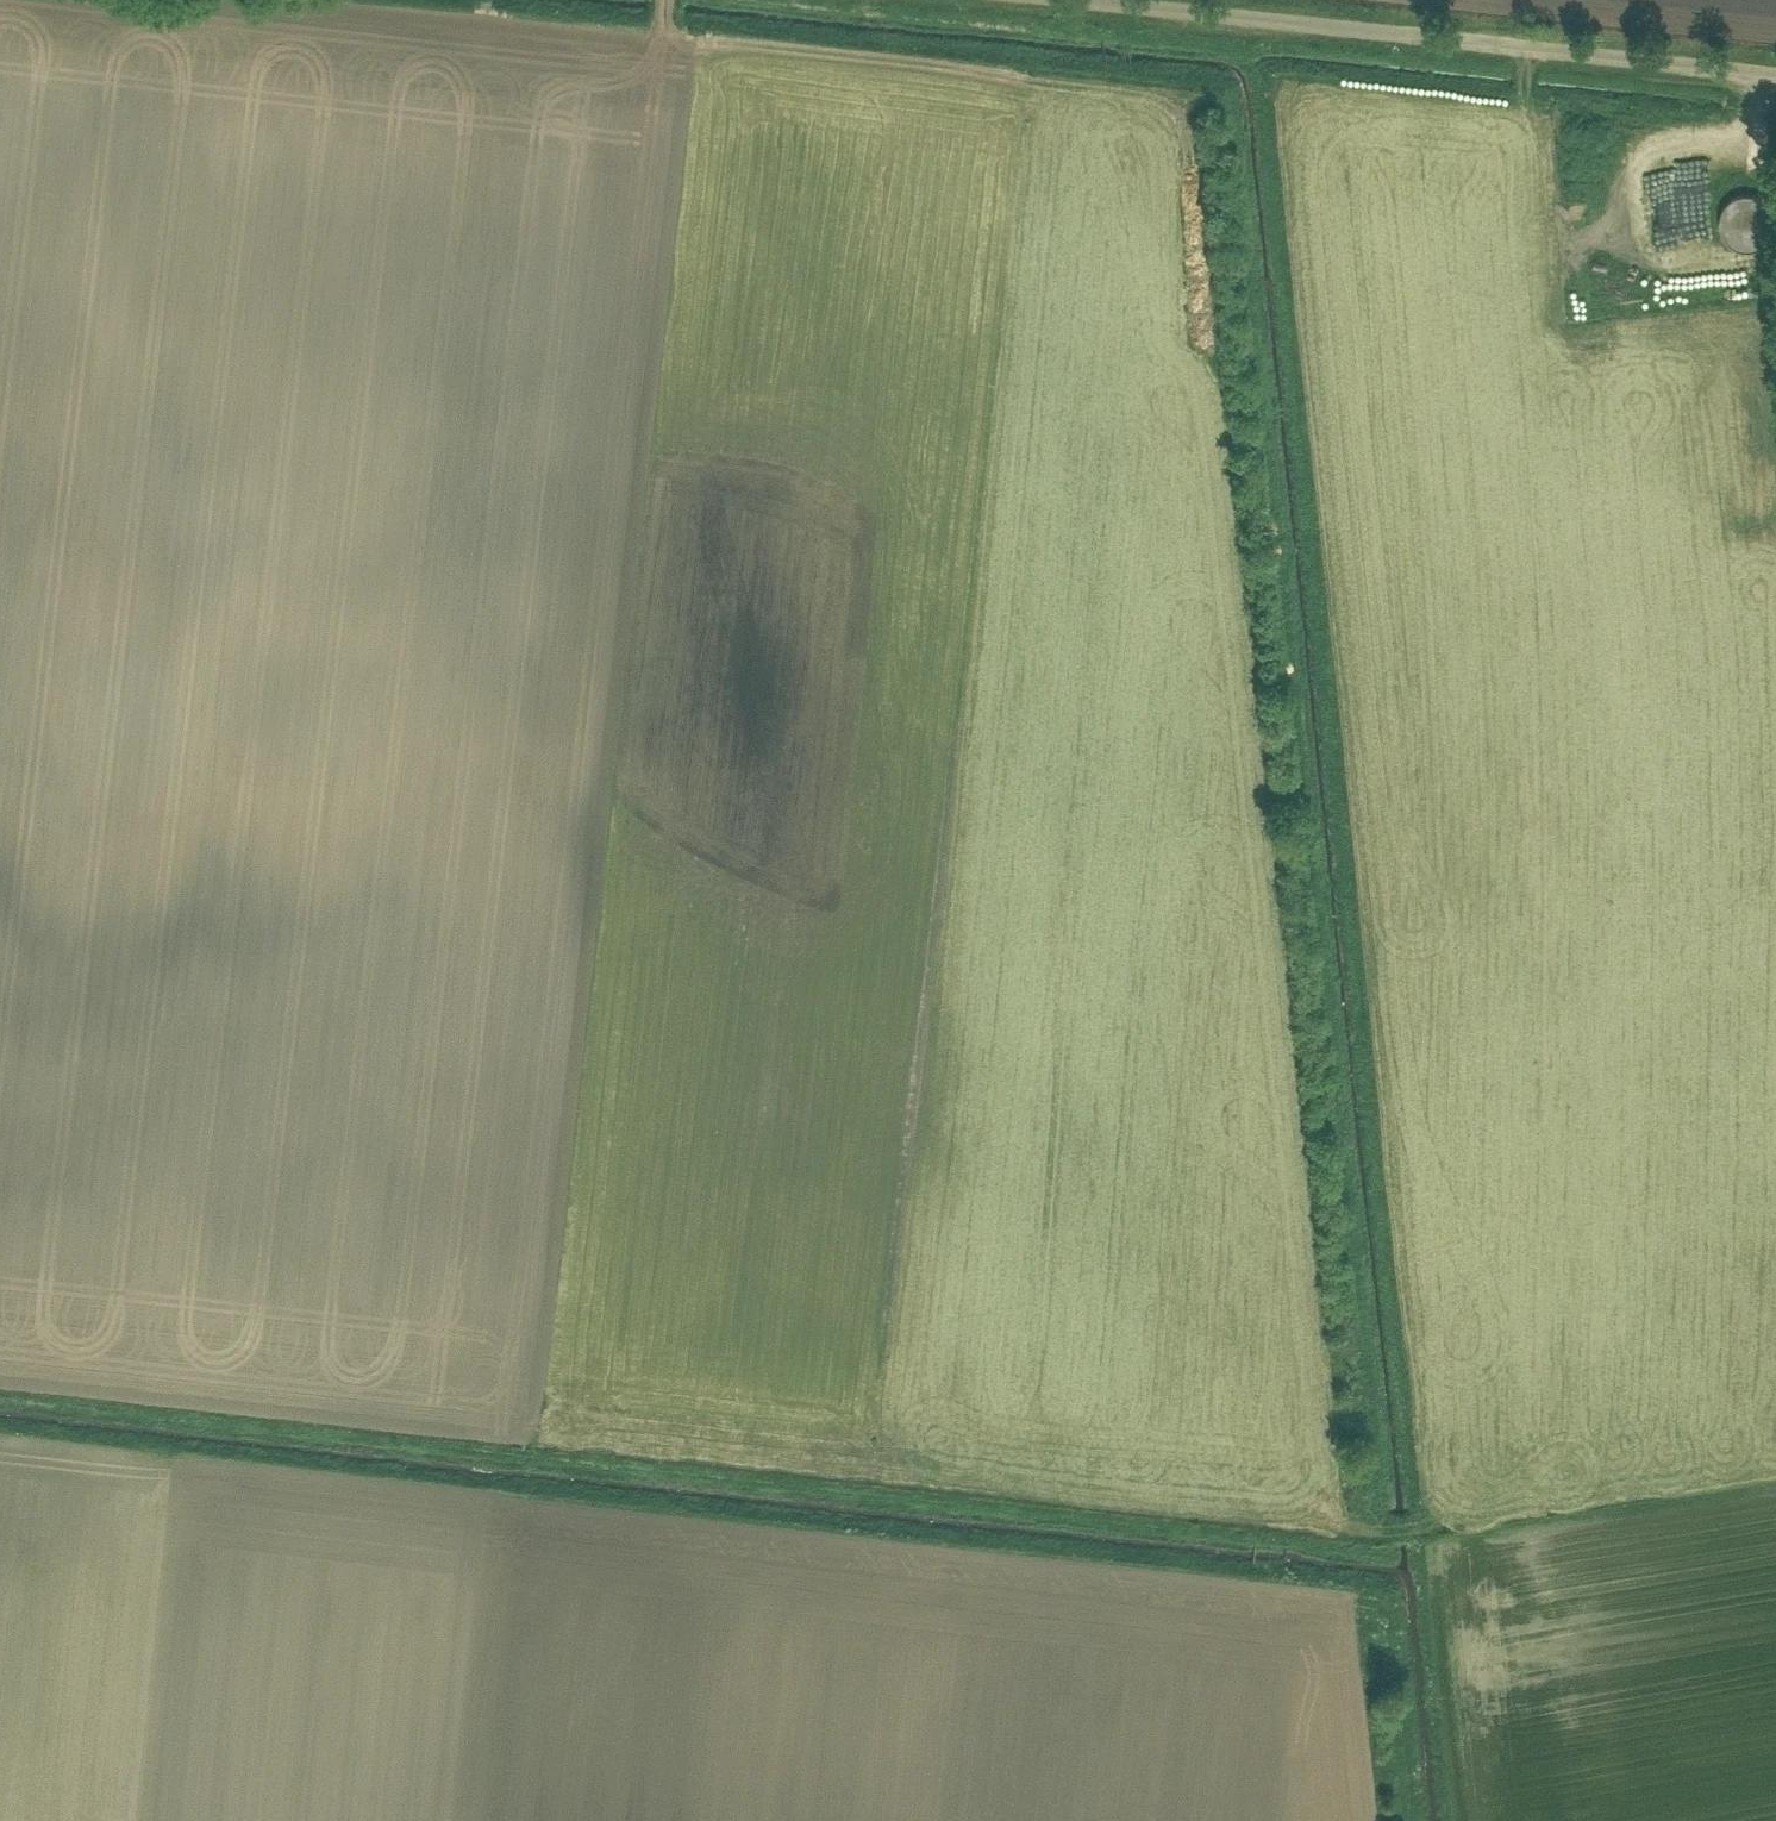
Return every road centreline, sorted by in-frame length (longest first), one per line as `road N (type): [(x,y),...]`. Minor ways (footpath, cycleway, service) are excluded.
road 1 (residential): [(1775,73),(1109,0)]

